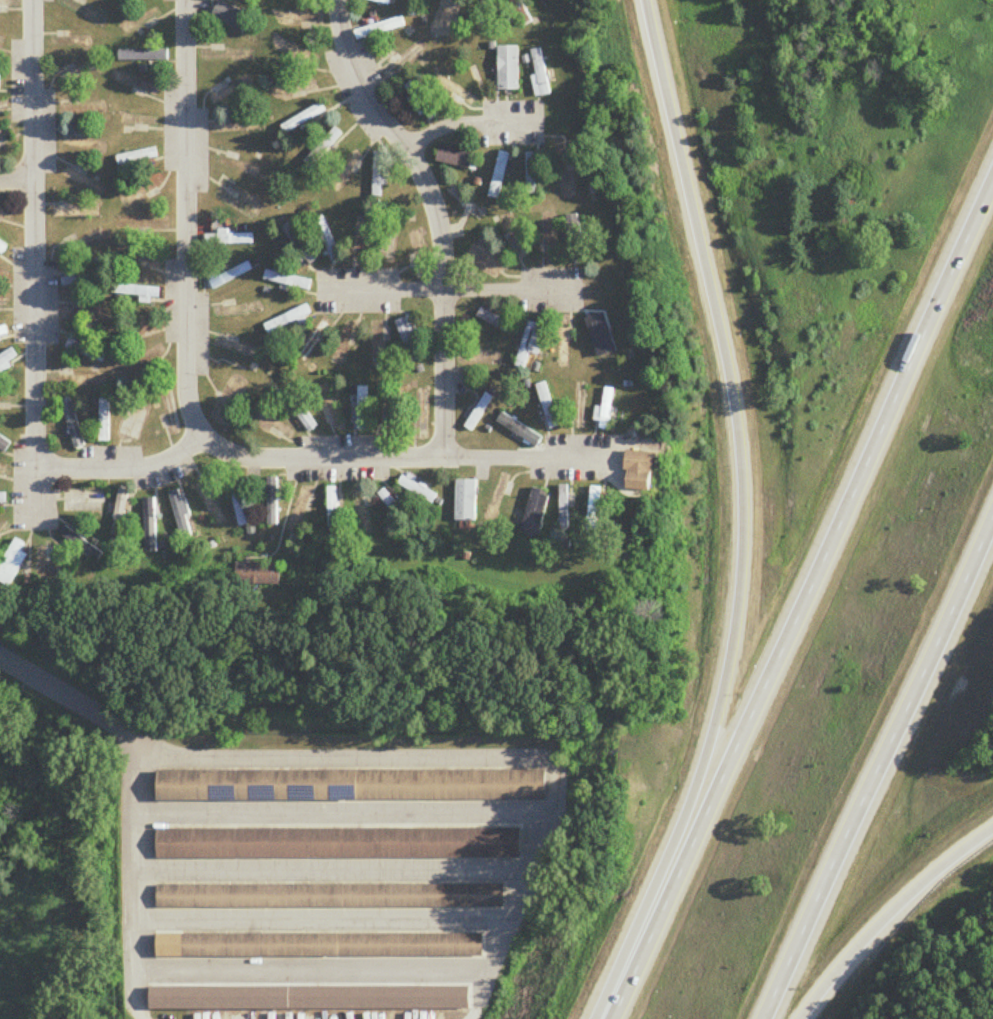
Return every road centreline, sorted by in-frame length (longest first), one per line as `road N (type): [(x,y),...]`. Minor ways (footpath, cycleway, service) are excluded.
road 1 (motorway): [(646,0),(727,370),(738,575),(712,729),(595,1018)]
road 2 (motorway): [(992,187),(613,1018)]
road 3 (motorway): [(764,1018),(992,513)]
road 4 (residential): [(32,0),(37,526)]
road 5 (residential): [(337,0),(361,87),(422,178),(441,235),(446,460)]
road 6 (residential): [(446,460),(260,460),(203,437),(164,465),(138,470),(0,470)]
road 7 (residential): [(185,0),(187,375),(203,437)]
road 8 (motorway): [(800,1018),(862,944),(992,829)]
road 9 (residential): [(446,460),(604,458)]
road 10 (residential): [(0,659),(117,728)]
road 11 (residential): [(407,152),(435,132),(536,123)]
road 12 (residential): [(442,293),(576,290)]

